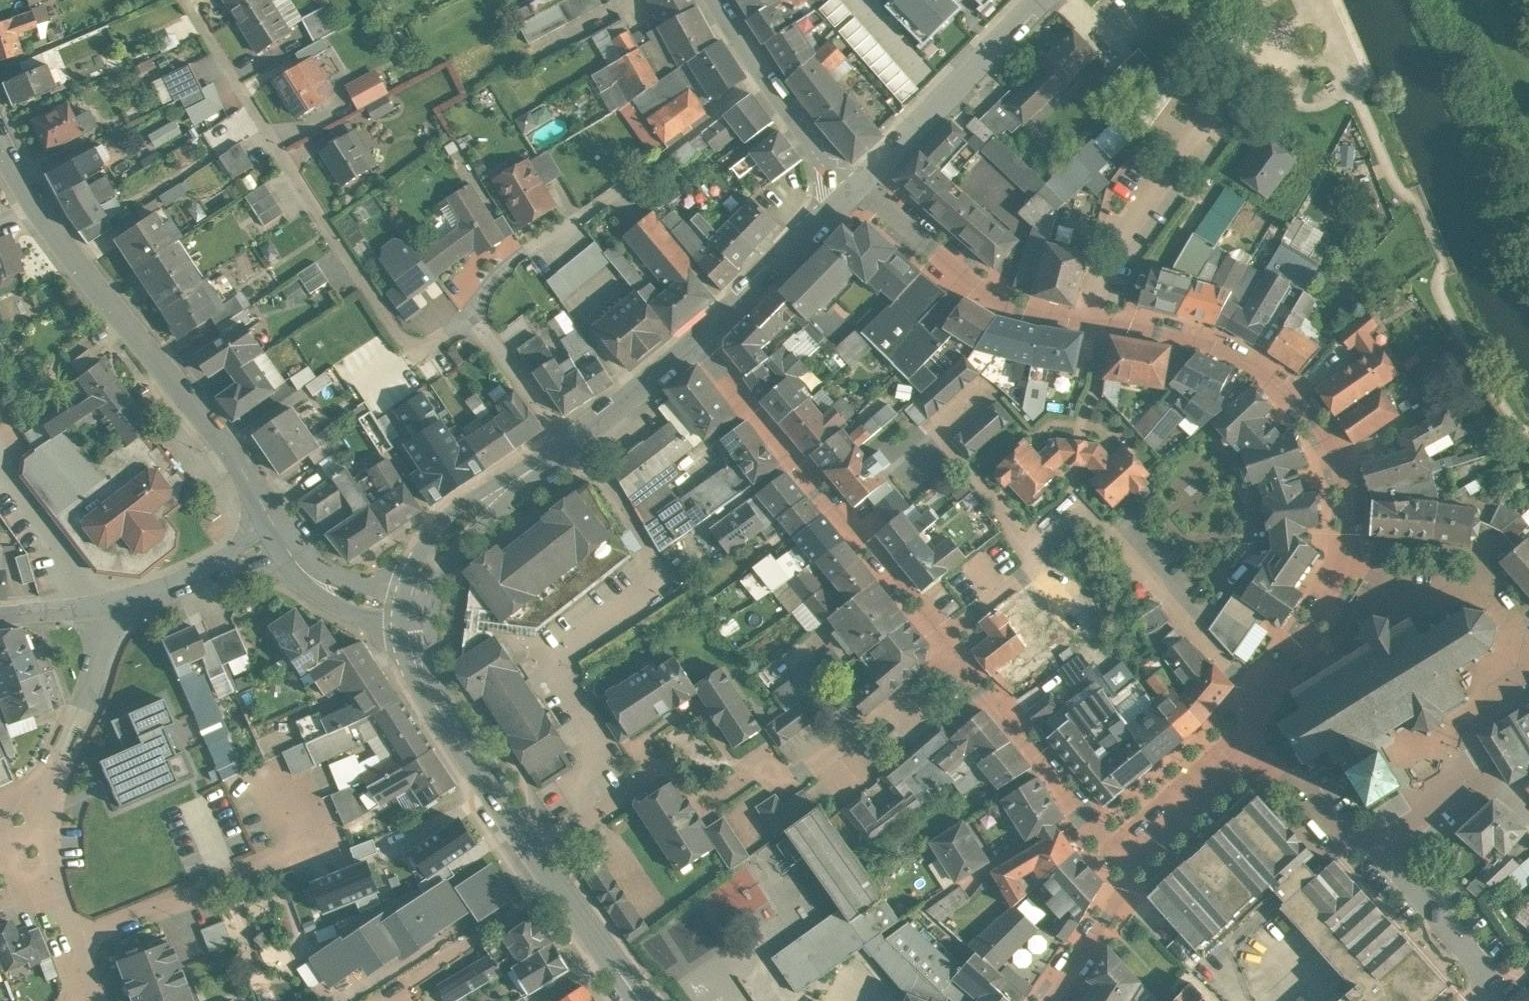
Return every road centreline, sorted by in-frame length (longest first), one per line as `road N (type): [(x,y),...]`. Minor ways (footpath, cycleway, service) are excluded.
road 1 (residential): [(1258,693),(1352,540),(1354,494),(1315,411),(1264,365),(1228,347),(1037,309),(987,288),(857,186)]
road 2 (residential): [(570,443),(471,323),(424,351),(405,345),(184,0)]
road 3 (residential): [(280,536),(249,479),(36,205),(0,144)]
road 4 (tertiary): [(407,613),(414,664),(441,714),(647,1000)]
road 5 (residential): [(703,342),(947,637)]
road 6 (residential): [(1258,693),(1092,514),(1071,506),(1027,548)]
road 7 (residential): [(962,653),(802,777),(777,783),(761,769),(714,801)]
road 8 (residential): [(962,653),(1089,816),(1140,854)]
road 9 (tertiary): [(1041,0),(857,186)]
road 10 (residential): [(66,939),(261,862),(296,834)]
road 11 (tertiary): [(570,443),(434,537),(407,613)]
road 12 (residential): [(857,186),(766,76),(719,0)]
road 13 (residential): [(1027,548),(934,431),(992,385)]
road 14 (tertiary): [(857,186),(703,342)]
road 15 (residential): [(1220,740),(1387,865)]
road 16 (residential): [(104,604),(112,652),(51,791)]
road 17 (residential): [(104,604),(186,588),(280,536)]
road 18 (residential): [(1387,865),(1503,992),(1497,1000)]
road 19 (residential): [(1055,1000),(1140,854)]
road 20 (tertiary): [(703,342),(570,443)]
road 21 (unclassified): [(407,613),(328,589),(280,536)]
road 22 (residential): [(1140,854),(1220,740)]
road 23 (residential): [(1027,548),(1034,570),(947,637)]
road 24 (residential): [(1387,865),(1481,772)]

